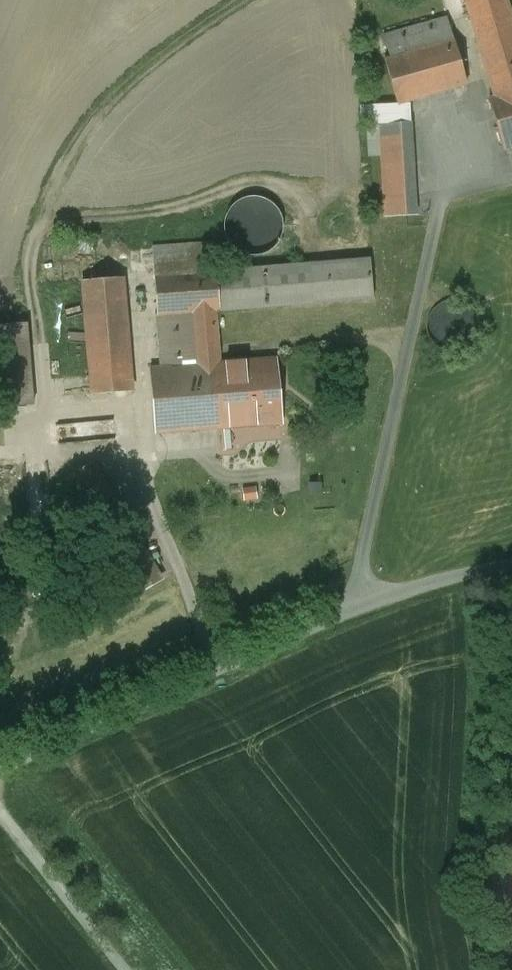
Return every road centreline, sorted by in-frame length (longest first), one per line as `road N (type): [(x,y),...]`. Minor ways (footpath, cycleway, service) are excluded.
road 1 (unclassified): [(0,773),(359,607),(511,566)]
road 2 (unclassified): [(130,969),(0,807)]

